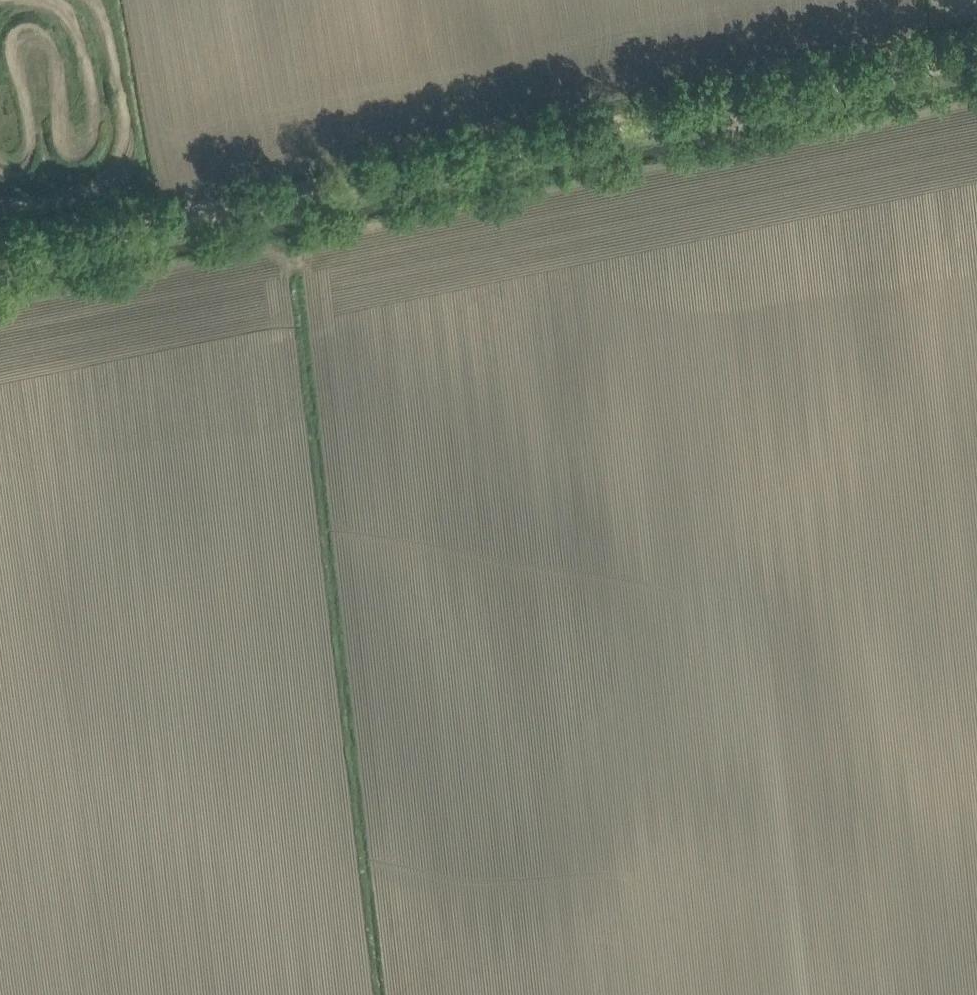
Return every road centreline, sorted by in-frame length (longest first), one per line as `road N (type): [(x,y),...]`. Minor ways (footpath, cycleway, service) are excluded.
road 1 (track): [(0,260),(976,57)]

